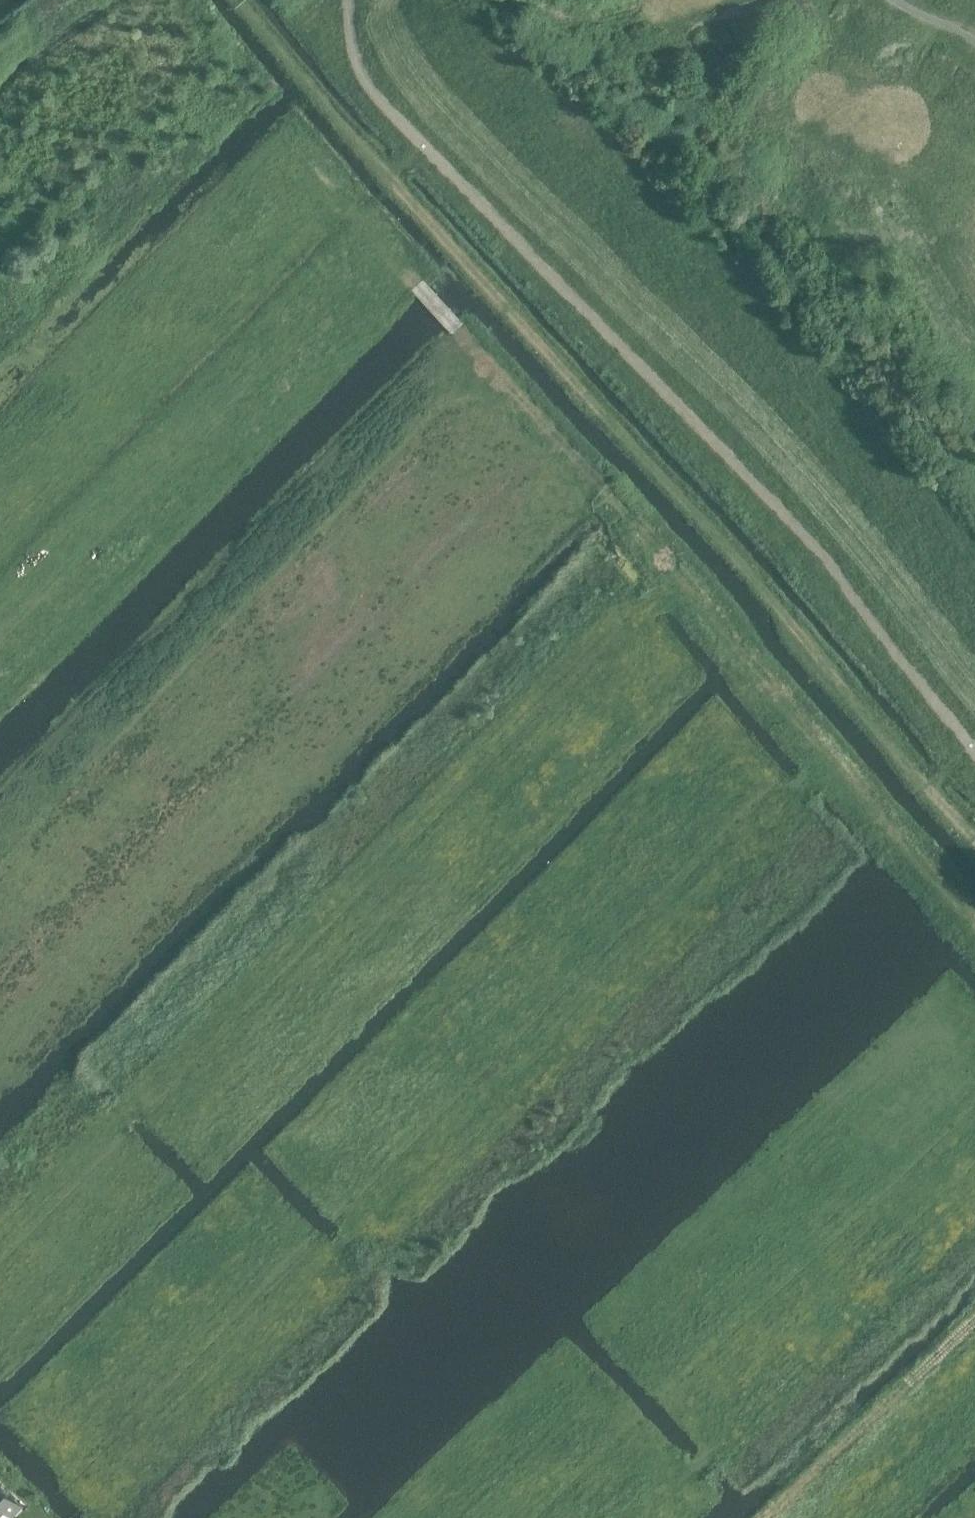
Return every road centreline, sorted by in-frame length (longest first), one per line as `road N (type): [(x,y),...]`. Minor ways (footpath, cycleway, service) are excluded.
road 1 (track): [(236,0),(356,144),(707,524),(974,840)]
road 2 (track): [(974,1321),(763,1517)]

